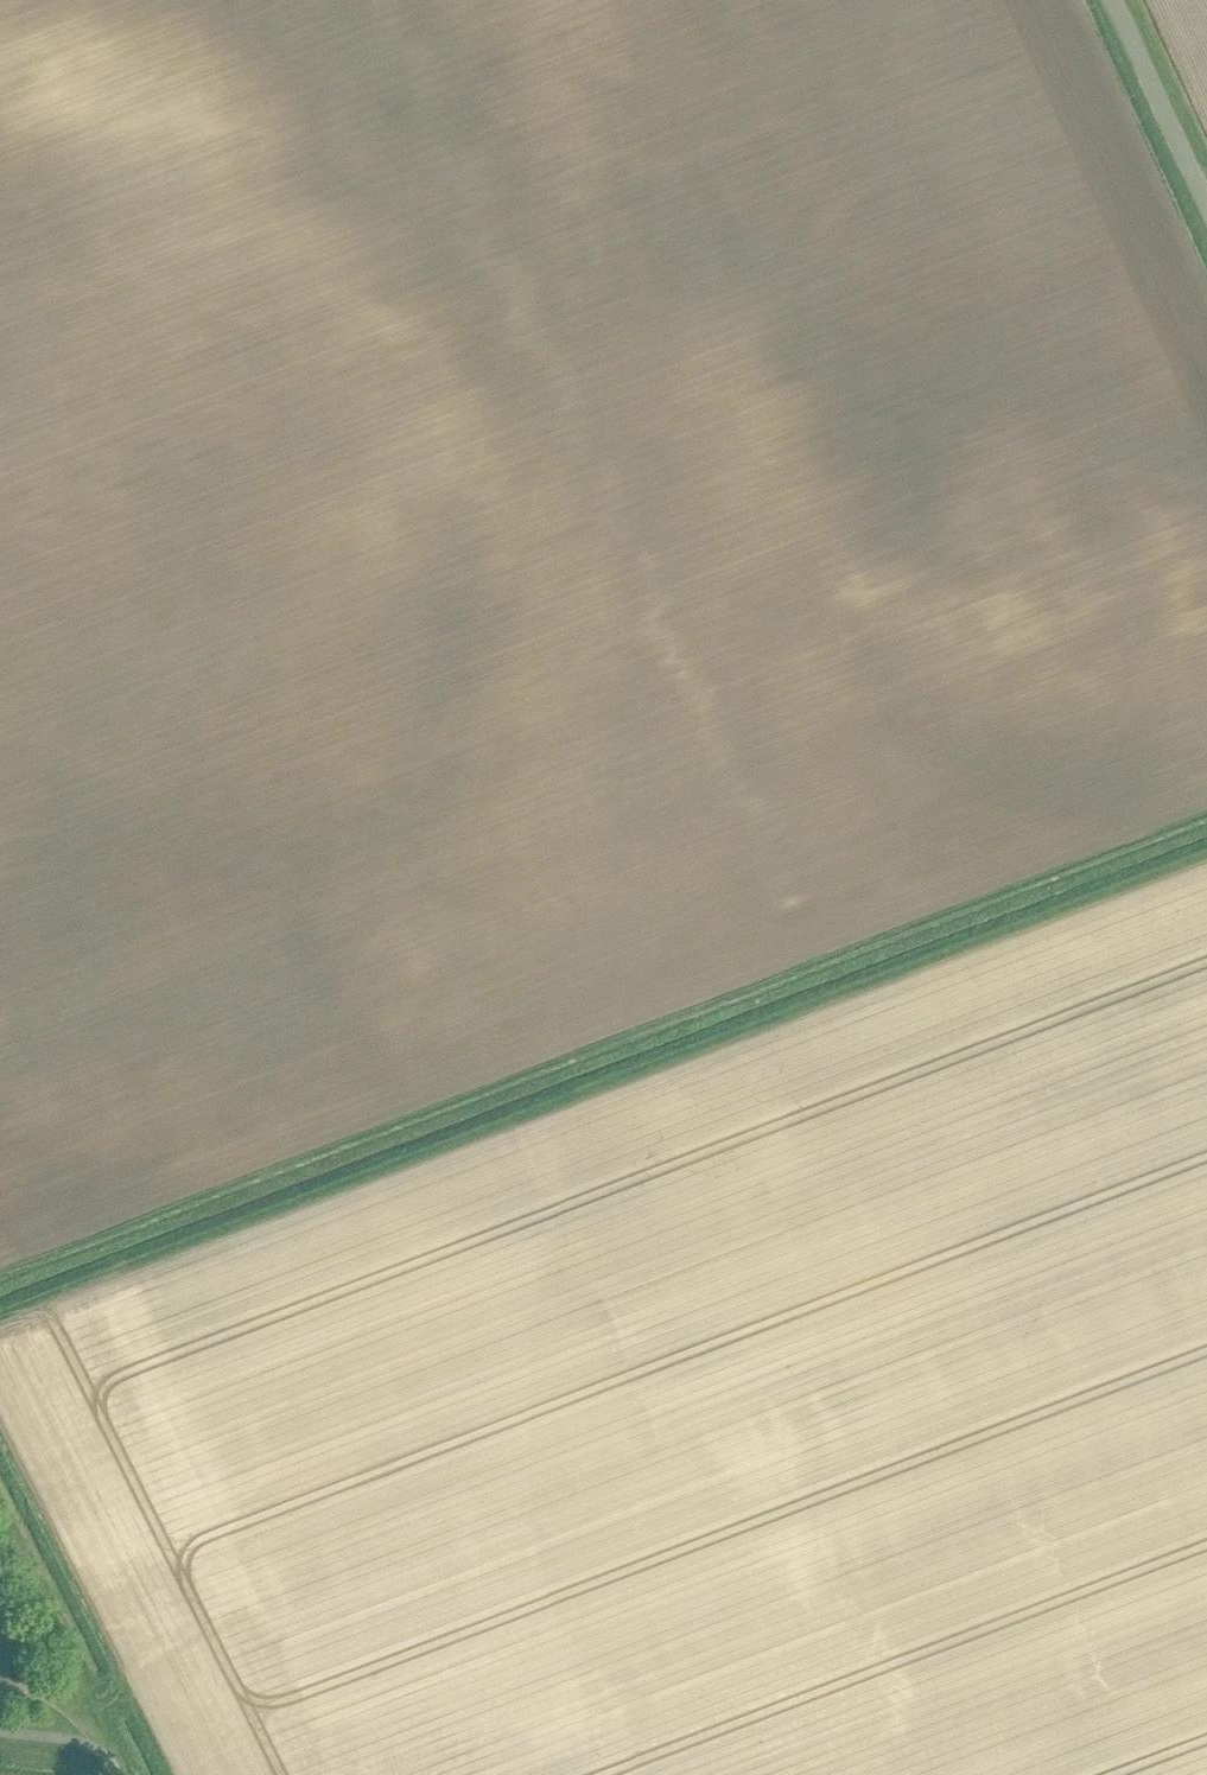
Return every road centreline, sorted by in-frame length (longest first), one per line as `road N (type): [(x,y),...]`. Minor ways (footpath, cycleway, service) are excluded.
road 1 (unclassified): [(1206,202),(1115,0)]

